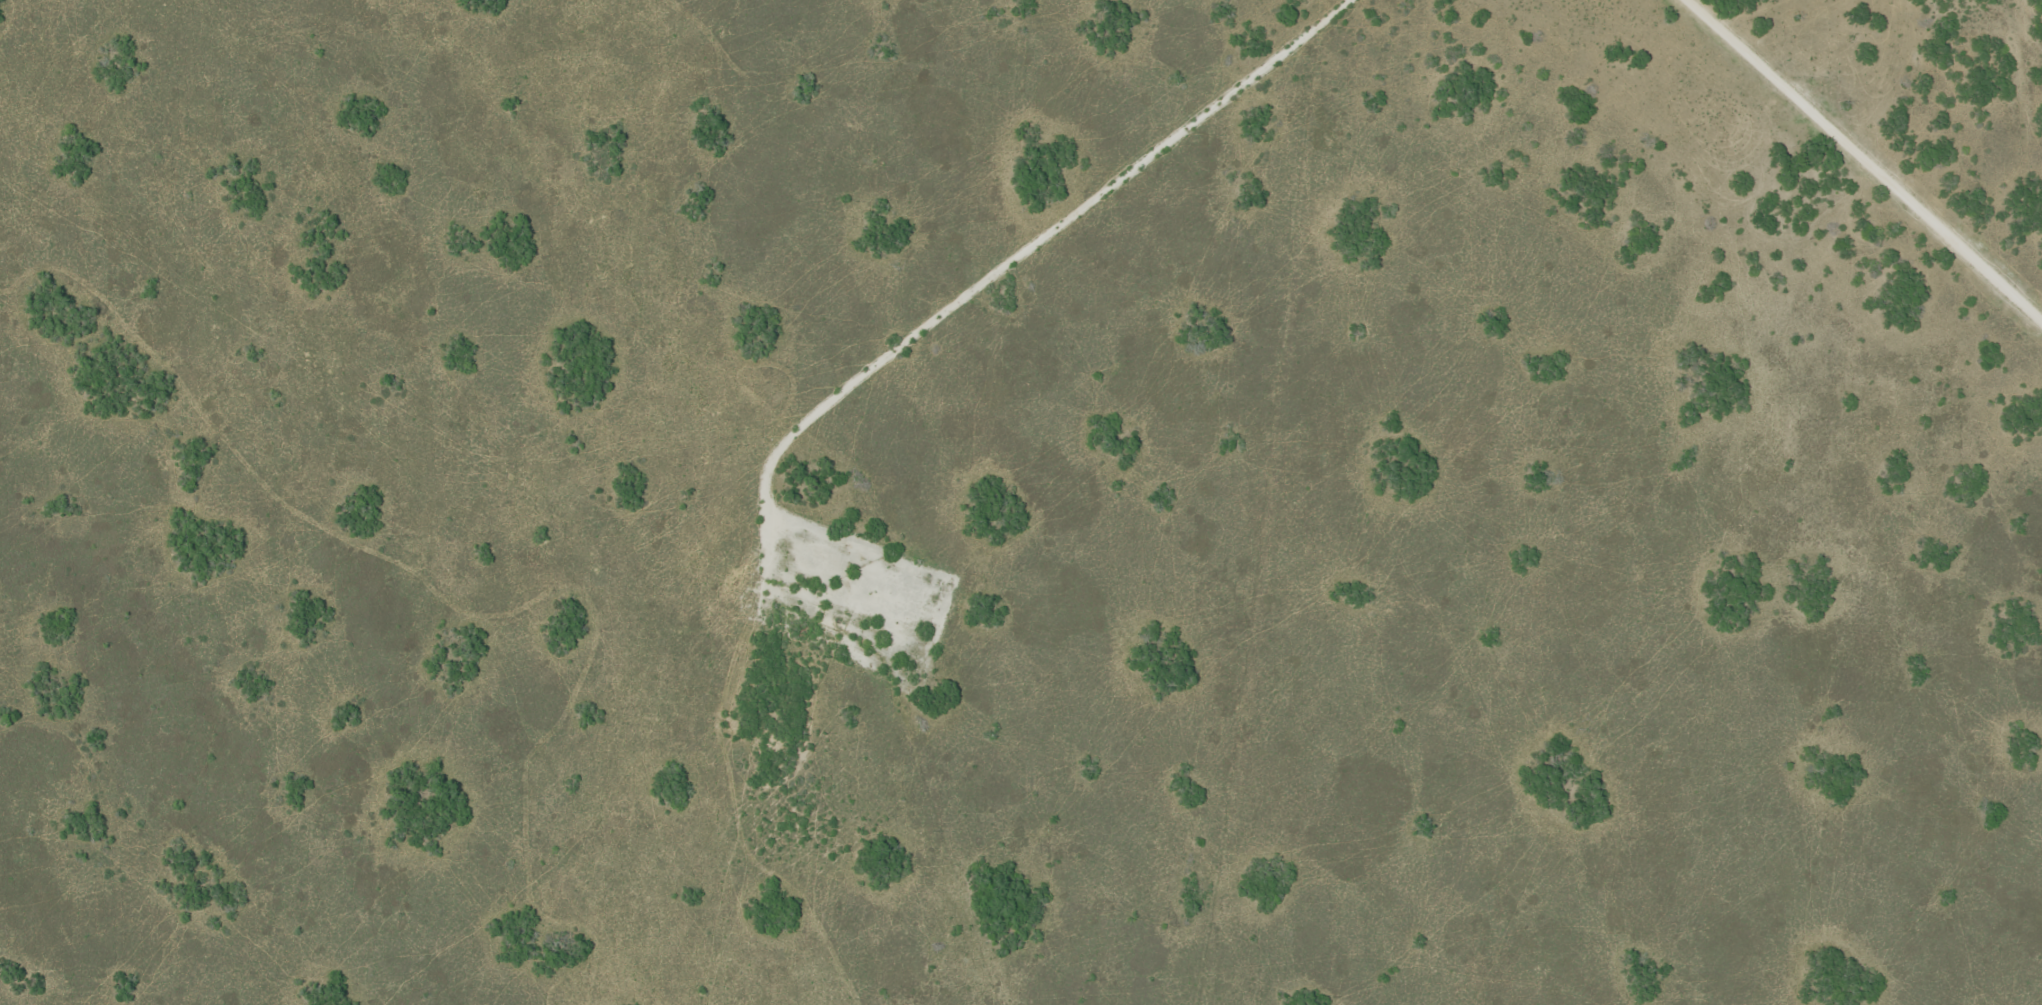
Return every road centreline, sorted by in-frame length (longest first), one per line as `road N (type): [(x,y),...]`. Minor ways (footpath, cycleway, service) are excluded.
road 1 (residential): [(2041,331),(1662,0)]

